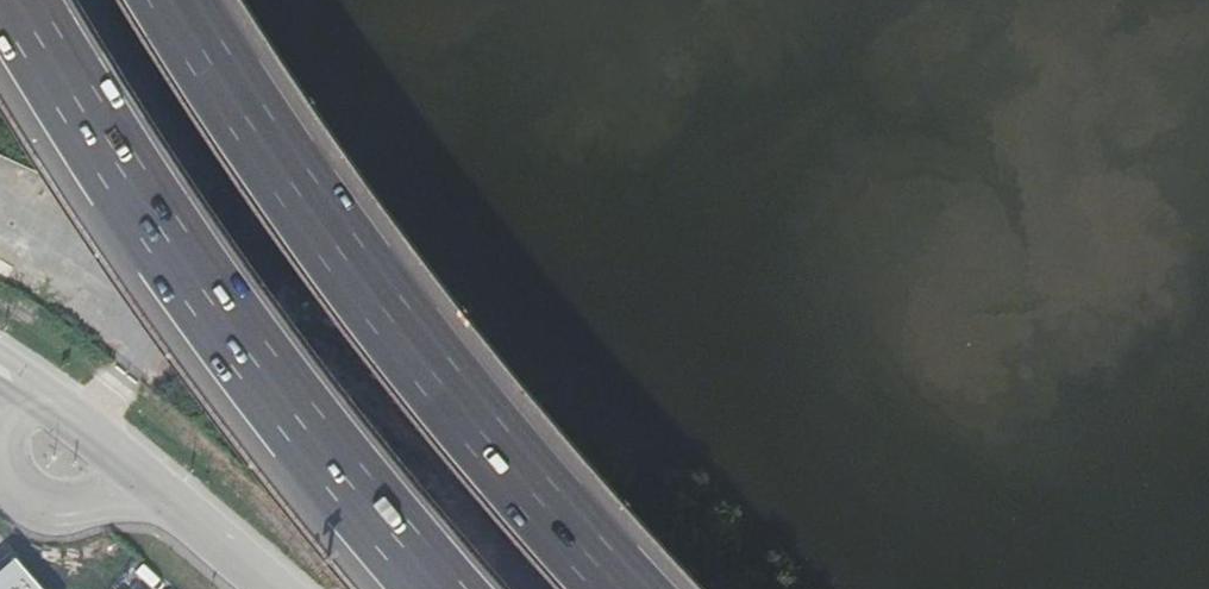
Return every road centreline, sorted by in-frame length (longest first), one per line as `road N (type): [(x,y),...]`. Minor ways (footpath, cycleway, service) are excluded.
road 1 (motorway): [(623,588),(524,487),(266,161),(166,0)]
road 2 (motorway): [(8,0),(165,251),(384,533),(437,588)]
road 3 (unclassified): [(38,387),(272,588)]

